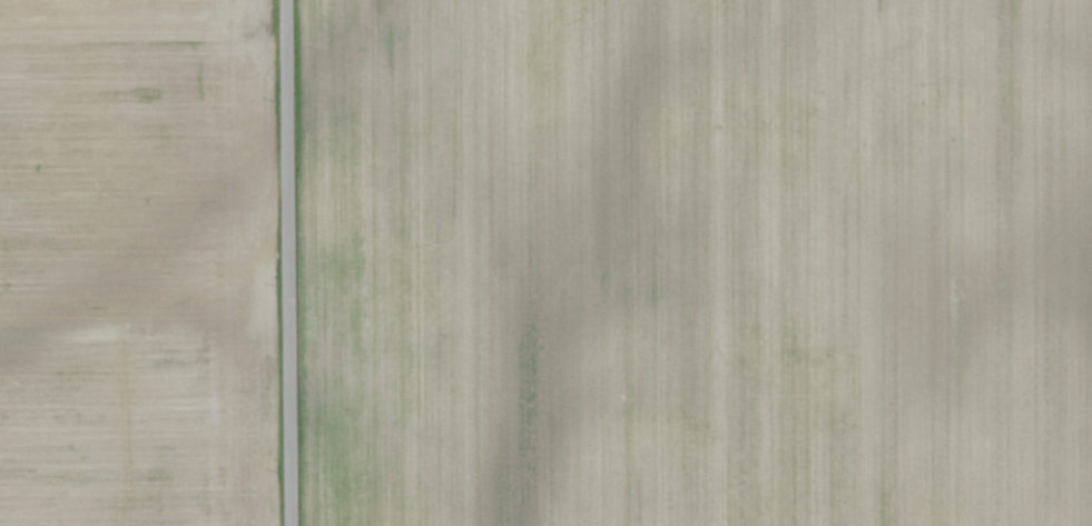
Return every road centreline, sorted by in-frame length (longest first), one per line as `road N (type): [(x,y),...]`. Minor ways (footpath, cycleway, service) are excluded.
road 1 (residential): [(288,525),(283,0)]

